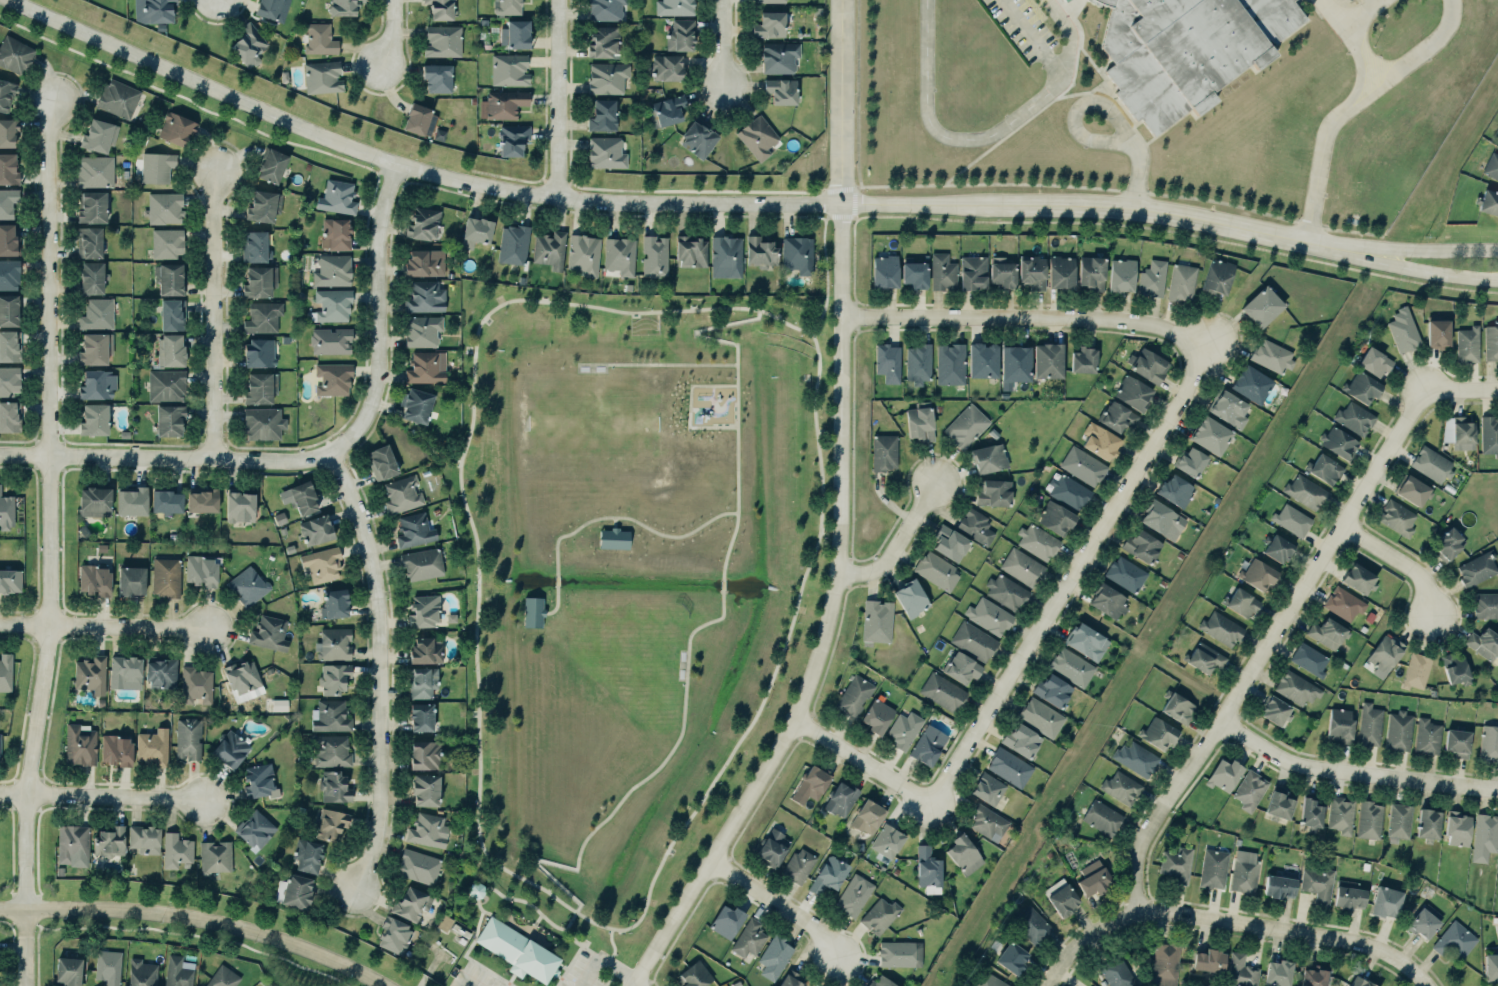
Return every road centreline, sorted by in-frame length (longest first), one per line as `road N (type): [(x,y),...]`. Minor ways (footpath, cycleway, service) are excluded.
road 1 (tertiary): [(7,0),(307,131),(480,188),(636,207),(1109,207),(1335,248)]
road 2 (tertiary): [(634,985),(787,738),(839,578),(843,0)]
road 3 (residential): [(1141,913),(1135,879),(1156,819),(1427,391)]
road 4 (residential): [(52,455),(52,624),(31,795),(27,985)]
road 5 (residential): [(1194,351),(1192,382),(928,806)]
road 6 (residential): [(333,449),(358,511),(381,631),(382,807),(356,886)]
road 7 (tertiary): [(393,985),(300,943),(230,923),(129,909),(0,910)]
road 8 (residential): [(363,426),(333,449),(292,461),(0,453)]
road 9 (residential): [(842,317),(1092,318),(1169,327),(1194,351)]
road 10 (residential): [(56,104),(52,455)]
road 11 (residential): [(1428,985),(1363,943),(1141,913)]
road 12 (residential): [(1222,723),(1277,758),(1321,770),(1497,790)]
road 13 (residential): [(218,174),(214,459)]
road 14 (residential): [(398,166),(380,279),(379,382),(363,426)]
road 15 (residential): [(0,623),(211,627)]
road 16 (residential): [(0,795),(205,797)]
road 17 (residential): [(560,0),(558,201)]
road 18 (tertiary): [(1335,248),(1497,279)]
road 19 (residential): [(711,861),(827,939),(837,959)]
road 20 (tertiary): [(1497,251),(1335,248)]
road 21 (residential): [(928,806),(795,722)]
road 22 (residential): [(839,578),(868,575),(889,558),(938,482)]
road 23 (residential): [(1340,529),(1423,579),(1432,616)]
road 24 (residential): [(1141,913),(1090,940),(1049,985)]

